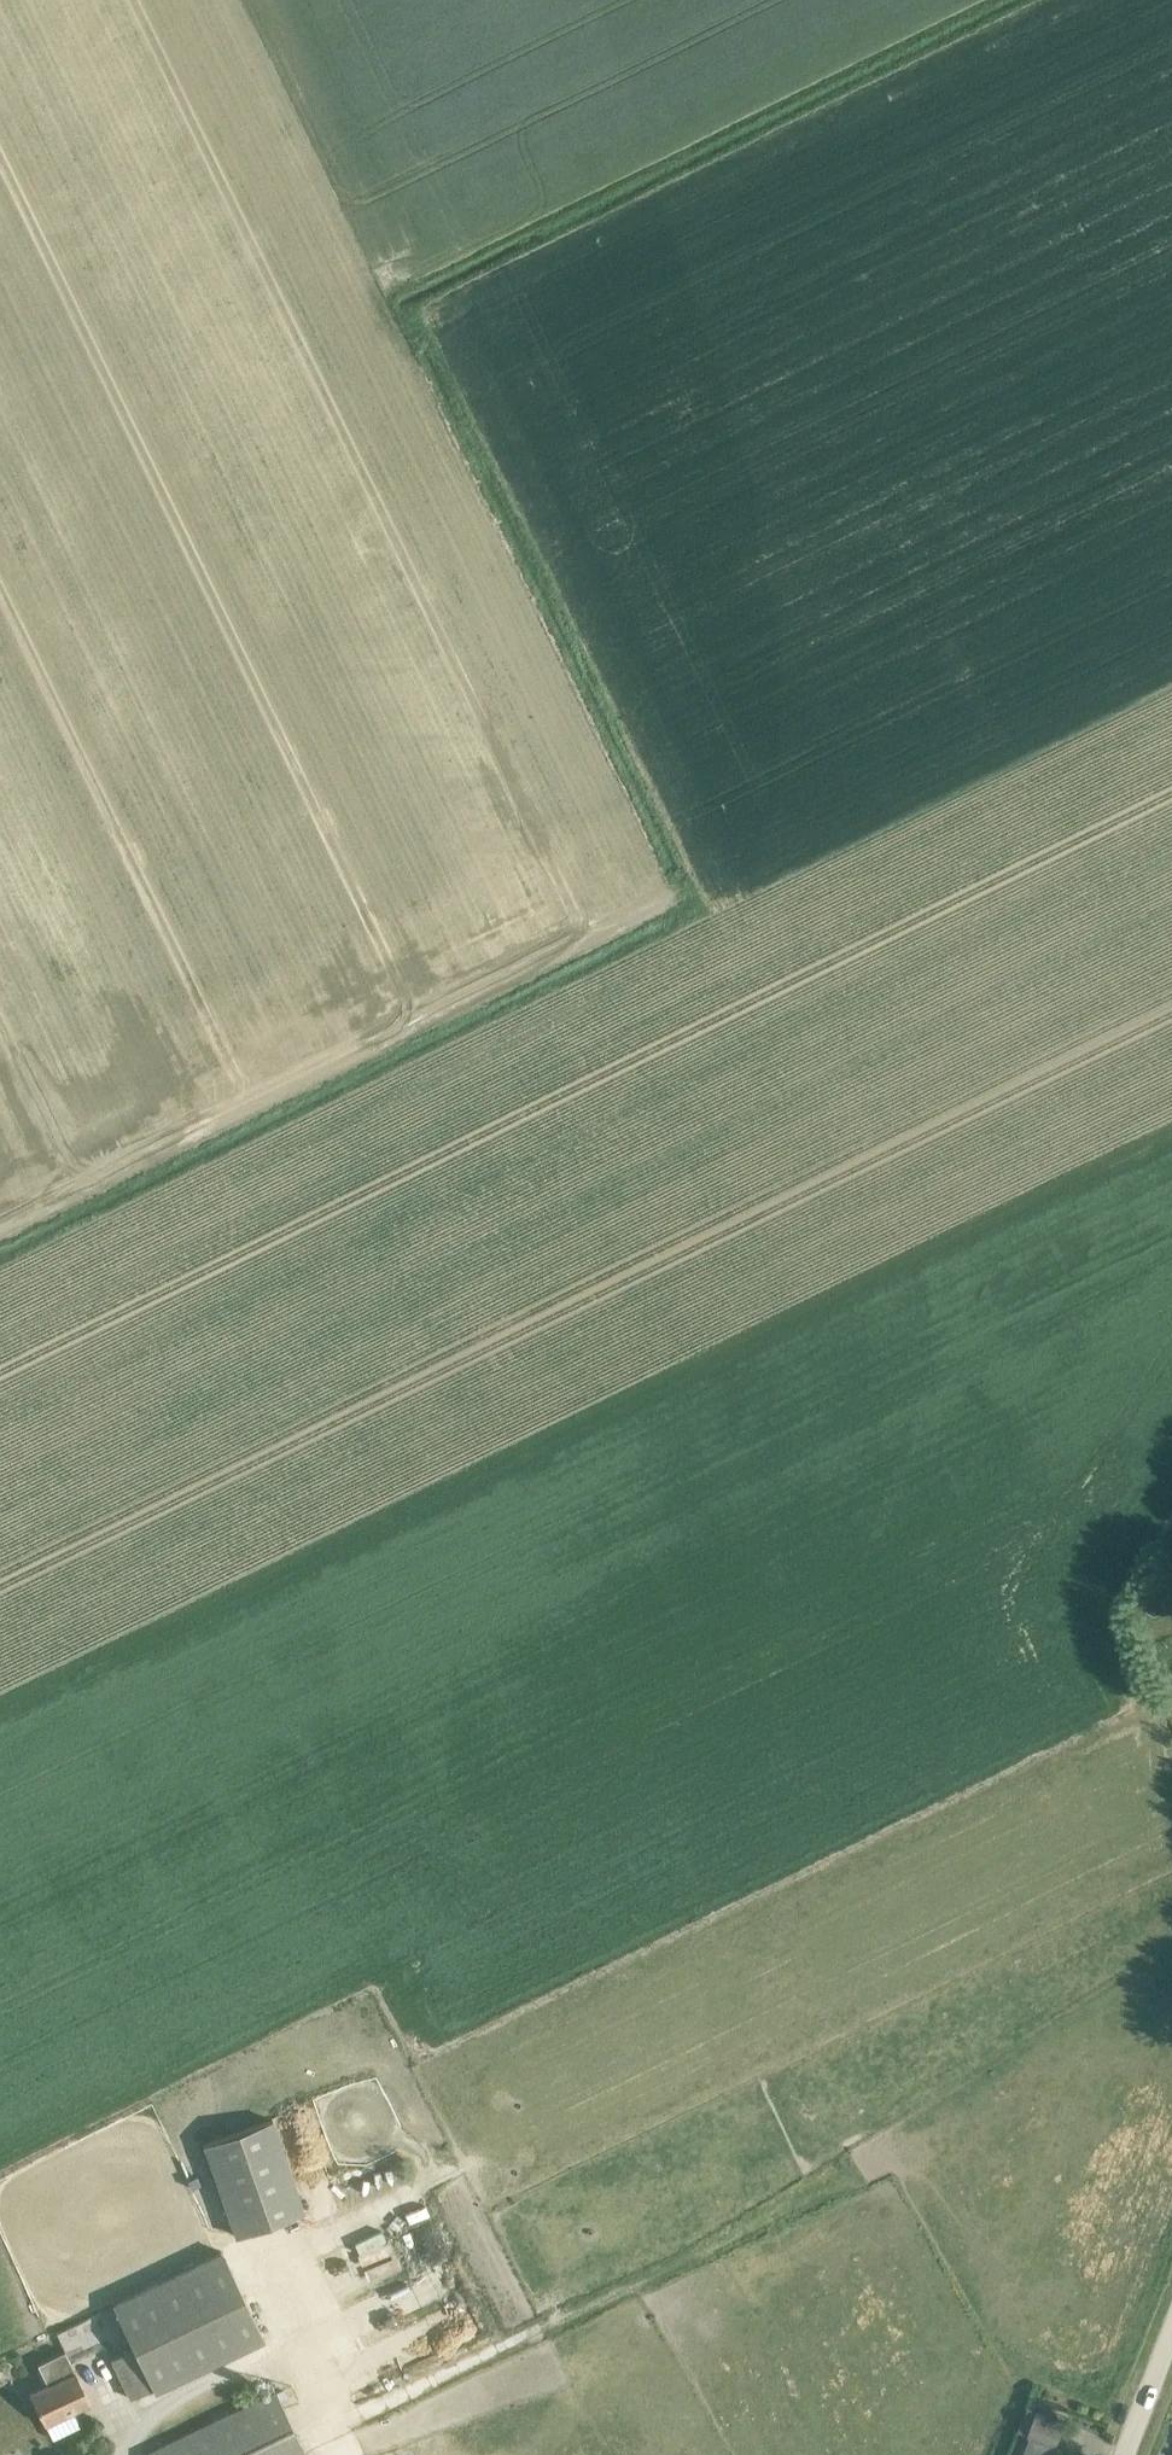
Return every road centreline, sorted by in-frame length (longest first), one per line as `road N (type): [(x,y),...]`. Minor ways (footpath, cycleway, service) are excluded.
road 1 (unclassified): [(1122,2454),(1171,2324)]

